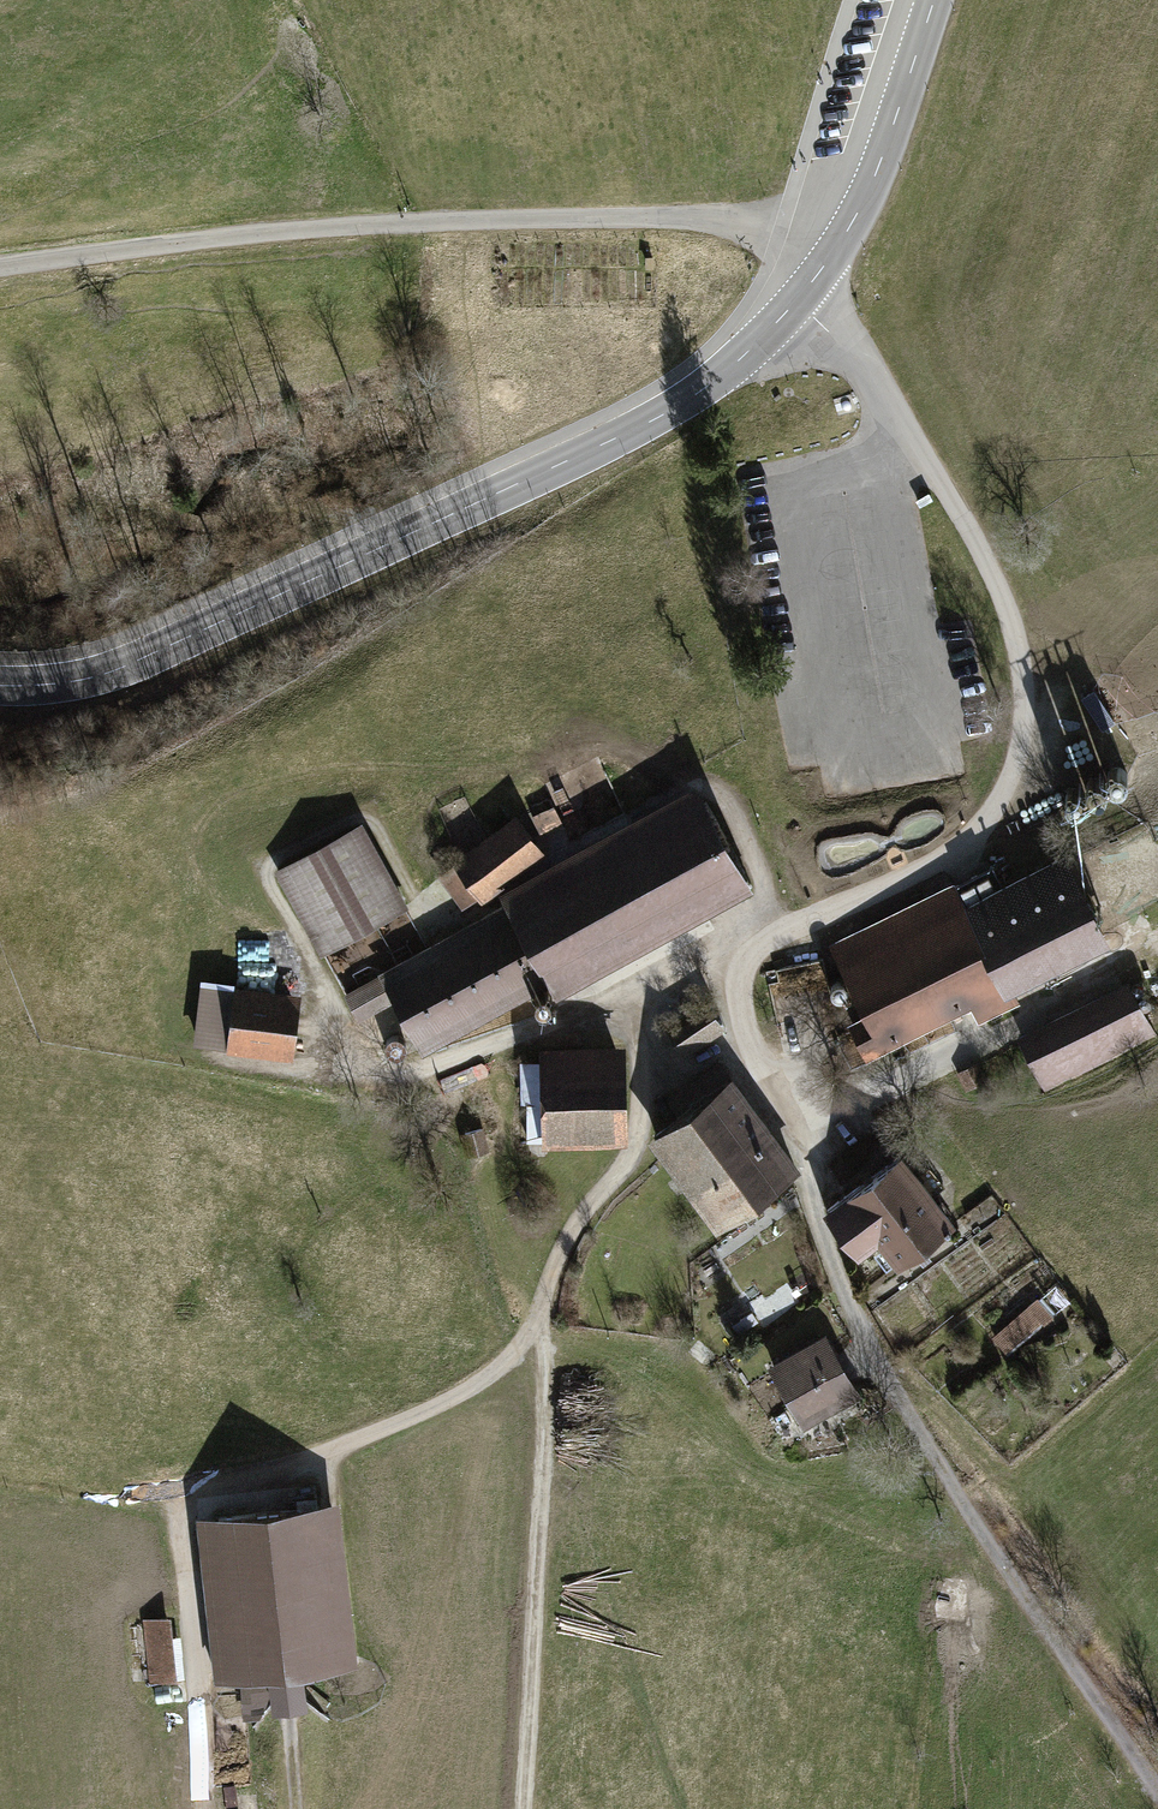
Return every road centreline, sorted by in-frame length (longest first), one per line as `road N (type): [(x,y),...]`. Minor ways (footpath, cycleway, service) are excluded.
road 1 (track): [(757,945),(729,947),(643,991),(646,1098),(639,1145),(565,1244),(537,1325),(494,1375),(409,1422),(181,1494),(204,1808)]
road 2 (track): [(757,945),(741,974),(740,1006),(808,1165),(812,1206),(838,1281),(882,1368),(1157,1785)]
road 3 (secondary): [(0,686),(91,678),(136,662),(659,417),(732,367),(827,263)]
road 4 (unclassified): [(827,263),(767,227),(674,216),(346,223),(0,262)]
road 5 (track): [(643,991),(379,1079),(358,1065),(267,868),(353,816),(368,817),(415,894)]
road 6 (track): [(537,1325),(549,1355),(522,1808)]
road 7 (secondary): [(827,263),(885,152),(934,0)]

